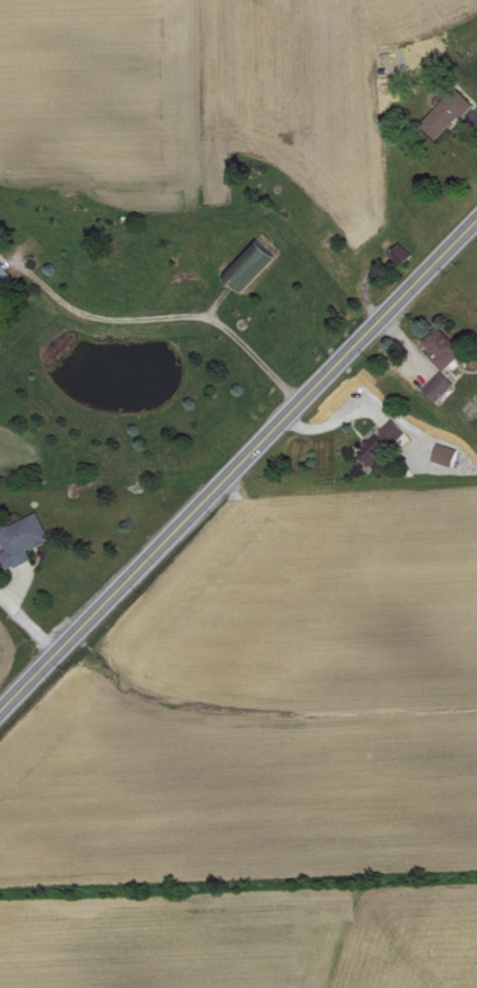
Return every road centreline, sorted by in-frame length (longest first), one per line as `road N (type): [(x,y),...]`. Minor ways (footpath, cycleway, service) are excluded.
road 1 (primary): [(0,710),(476,222)]

